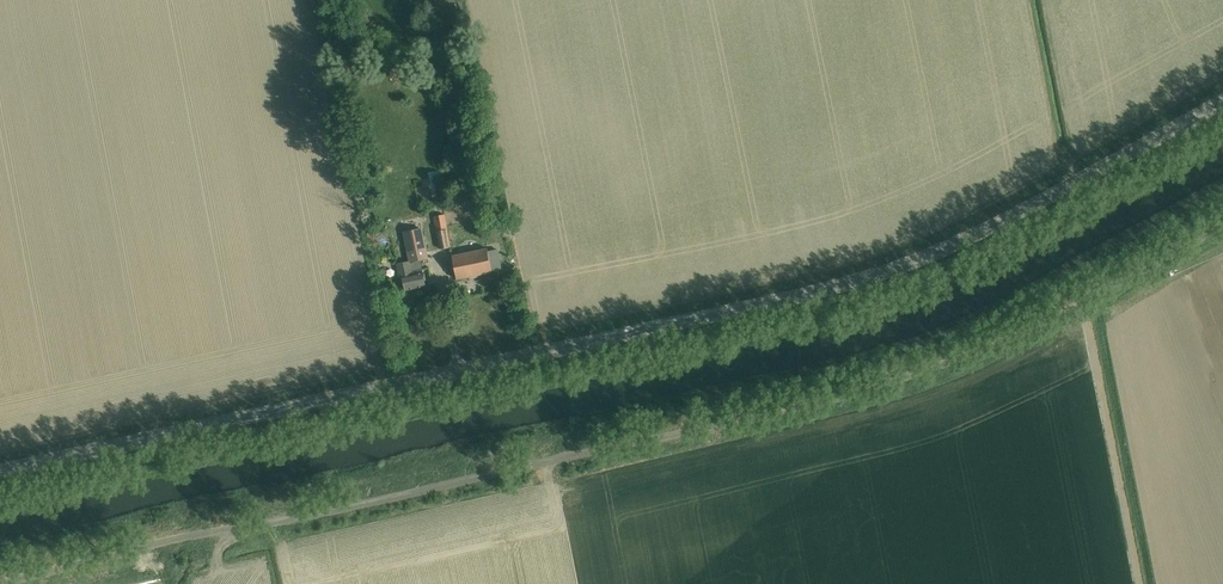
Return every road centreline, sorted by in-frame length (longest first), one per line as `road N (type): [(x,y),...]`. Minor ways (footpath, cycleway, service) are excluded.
road 1 (tertiary): [(0,472),(882,273),(957,244),(1222,104)]
road 2 (track): [(0,583),(927,369),(1112,289),(1222,226)]

